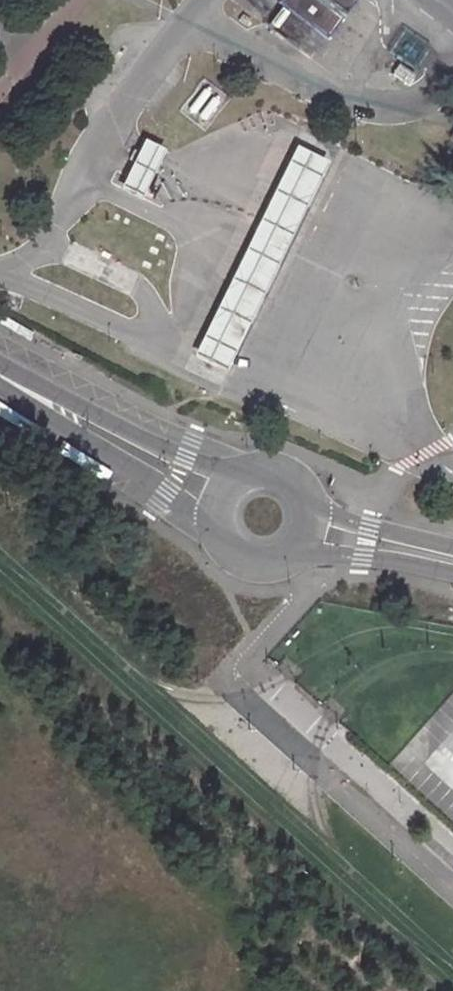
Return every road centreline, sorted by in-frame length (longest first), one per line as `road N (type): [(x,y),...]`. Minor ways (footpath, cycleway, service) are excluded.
road 1 (secondary): [(226,480),(0,360)]
road 2 (secondary): [(0,387),(211,521)]
road 3 (secondary): [(296,552),(452,575)]
road 4 (secondary): [(452,542),(311,511)]

